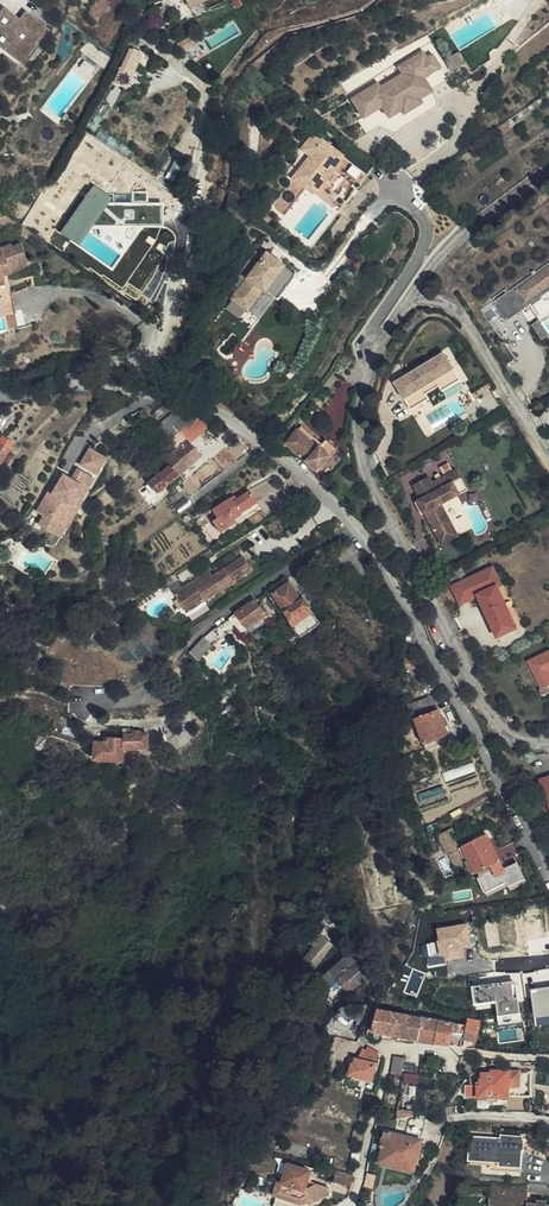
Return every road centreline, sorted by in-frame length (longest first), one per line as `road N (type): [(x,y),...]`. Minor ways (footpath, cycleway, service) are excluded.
road 1 (motorway): [(243,1205),(132,981),(88,918),(0,833)]
road 2 (unclassified): [(548,740),(503,732),(370,480),(358,426),(372,367)]
road 3 (residential): [(0,398),(99,384),(205,405),(323,492),(355,528)]
road 4 (residential): [(355,528),(400,592),(548,872)]
road 5 (unclassified): [(548,1056),(388,1048),(352,1201),(344,1205)]
road 6 (unclassified): [(355,528),(215,620),(145,694),(91,700)]
road 7 (motorway): [(0,982),(87,1118),(124,1205)]
road 8 (unclassified): [(410,297),(447,304),(463,317),(548,453)]
road 9 (unclassified): [(372,367),(371,331),(424,247),(420,215),(391,197)]
road 10 (unclassified): [(410,297),(464,233),(548,169)]
road 11 (unclassified): [(391,197),(399,181),(450,149),(463,115),(454,103)]
road 12 (unclassified): [(548,1122),(440,1121),(432,1137)]

